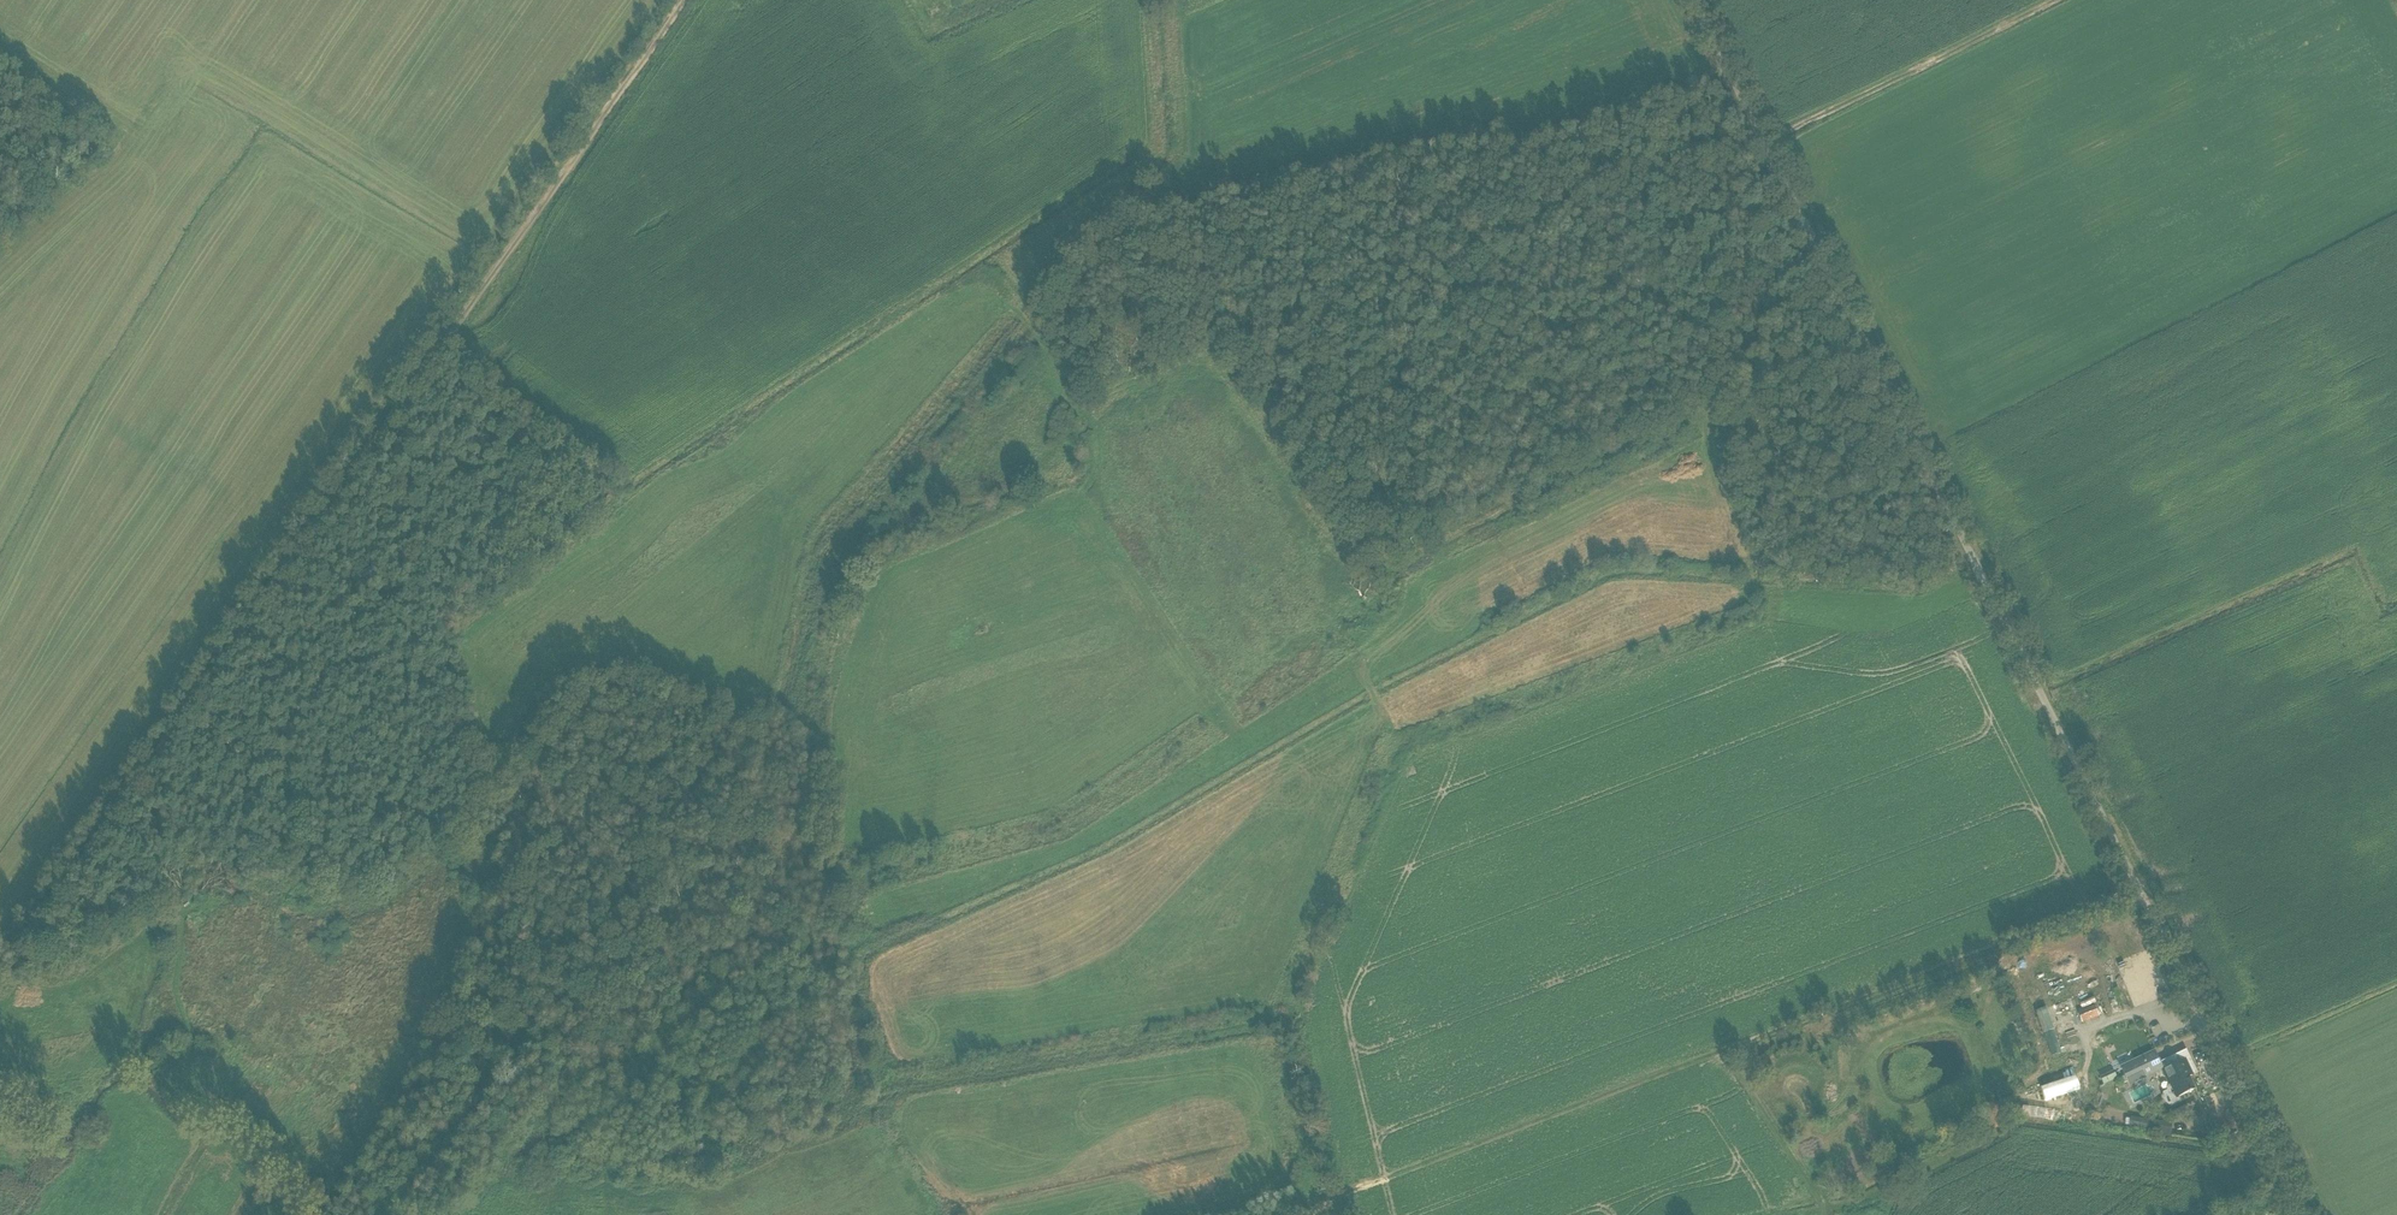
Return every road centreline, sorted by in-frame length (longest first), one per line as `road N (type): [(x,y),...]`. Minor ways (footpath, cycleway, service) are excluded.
road 1 (unclassified): [(2301,1214),(1693,0)]
road 2 (track): [(682,0),(1,975)]

